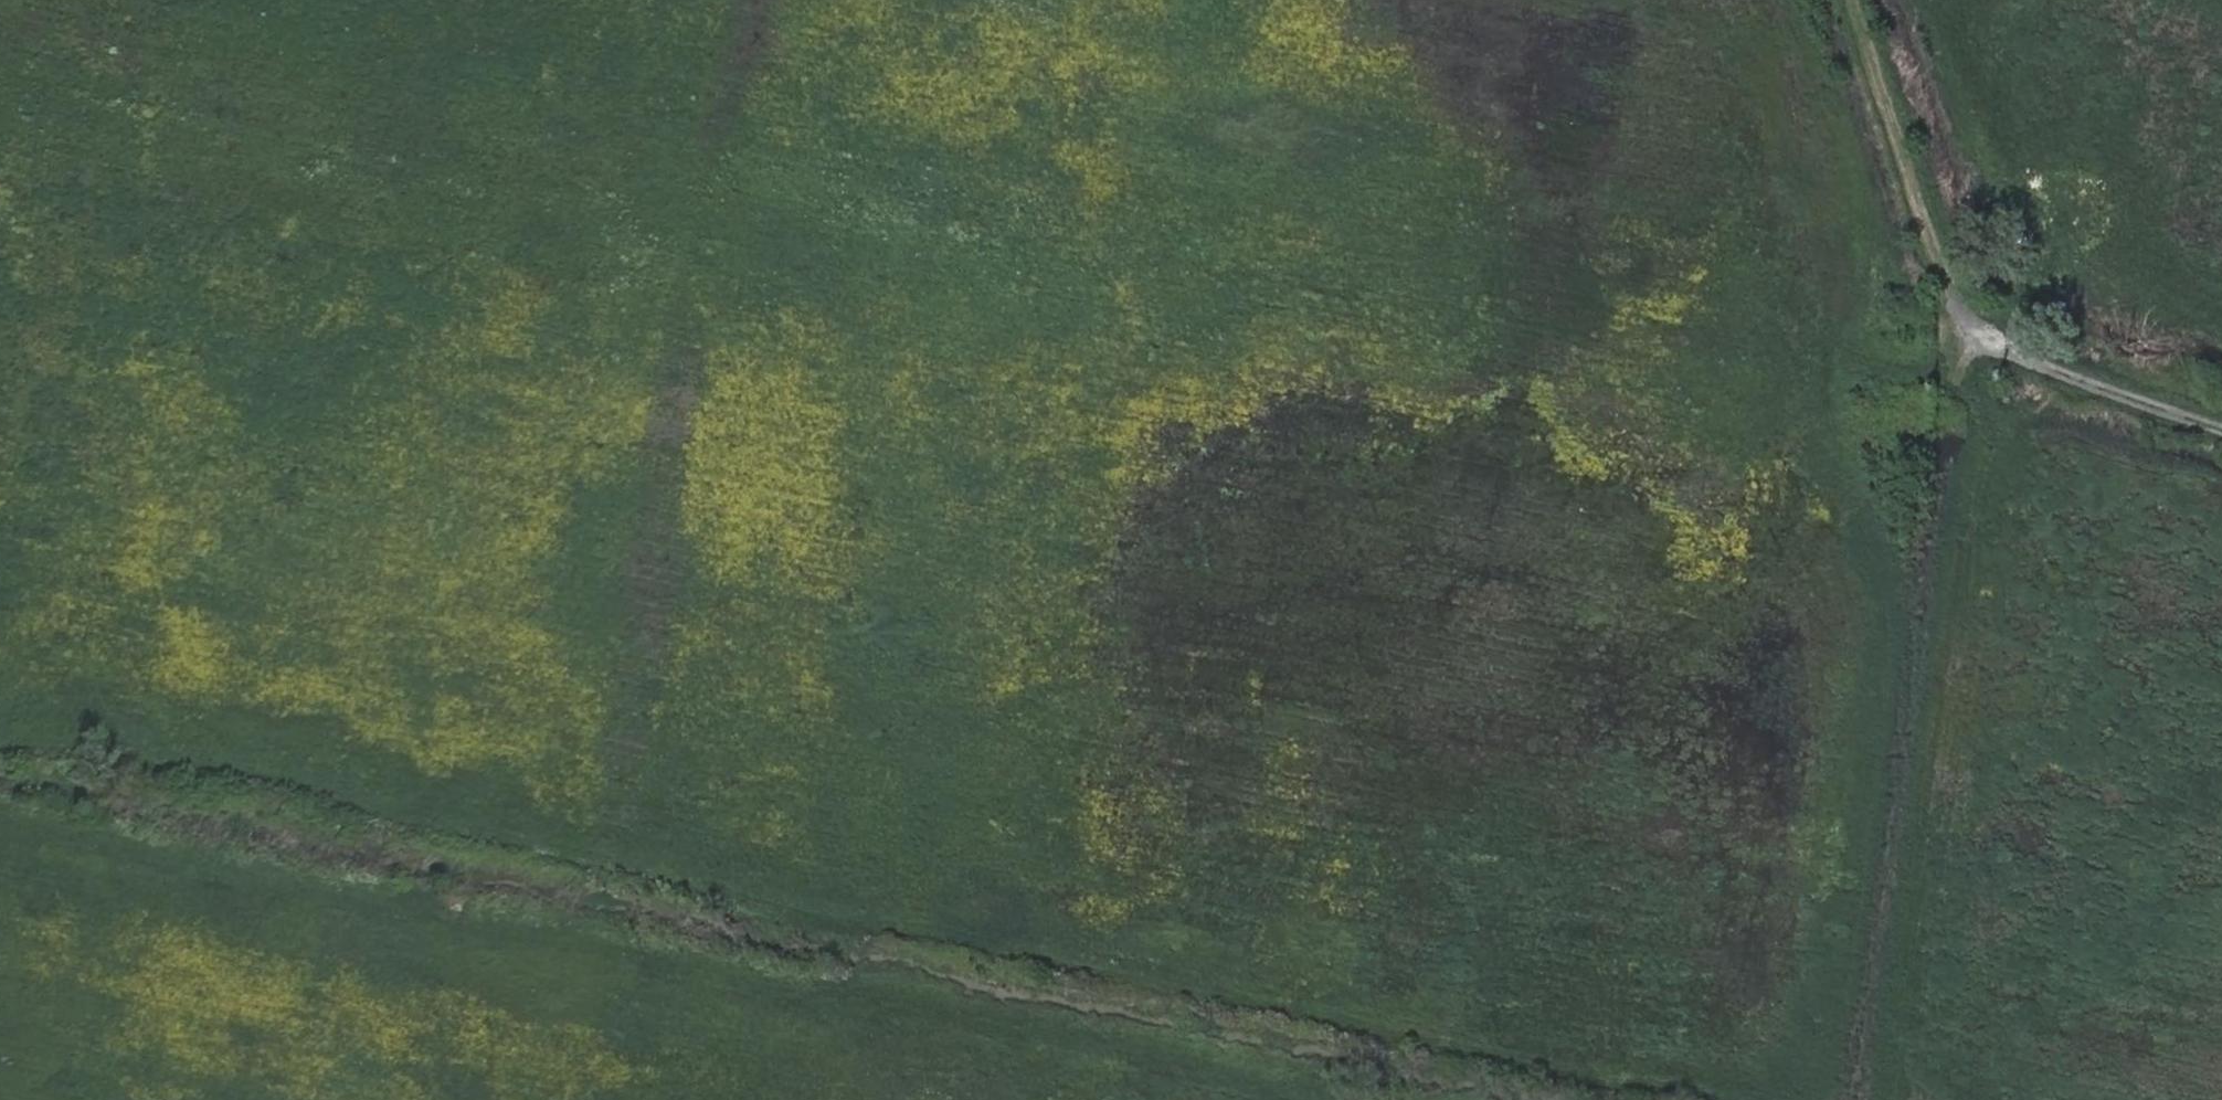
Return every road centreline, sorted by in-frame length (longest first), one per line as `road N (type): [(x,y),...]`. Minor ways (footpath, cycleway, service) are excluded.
road 1 (track): [(1861,0),(1956,288),(2001,346),(2094,394),(2221,437)]

